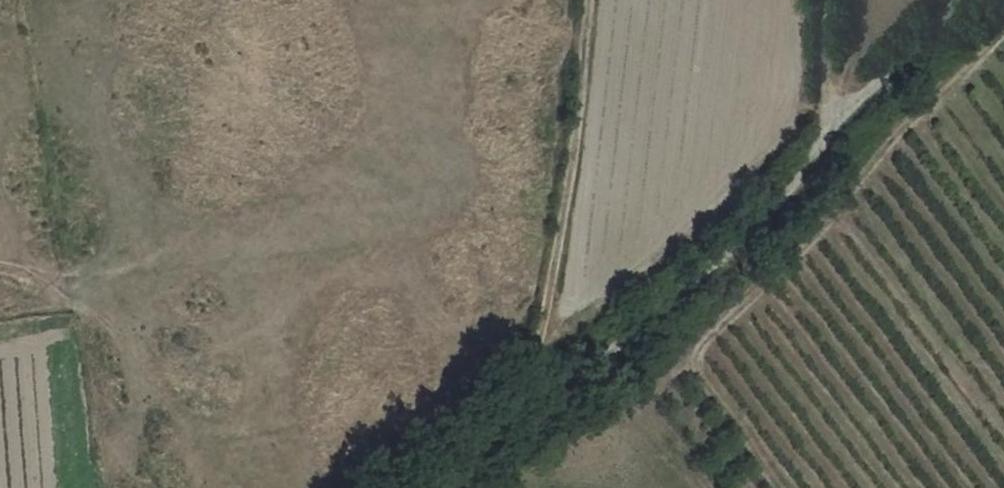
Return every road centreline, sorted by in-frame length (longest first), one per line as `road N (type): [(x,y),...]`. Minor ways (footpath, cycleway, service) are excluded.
road 1 (track): [(832,115),(802,184),(456,487)]
road 2 (track): [(590,0),(573,157),(520,434)]
road 3 (track): [(962,0),(873,89),(832,115)]

